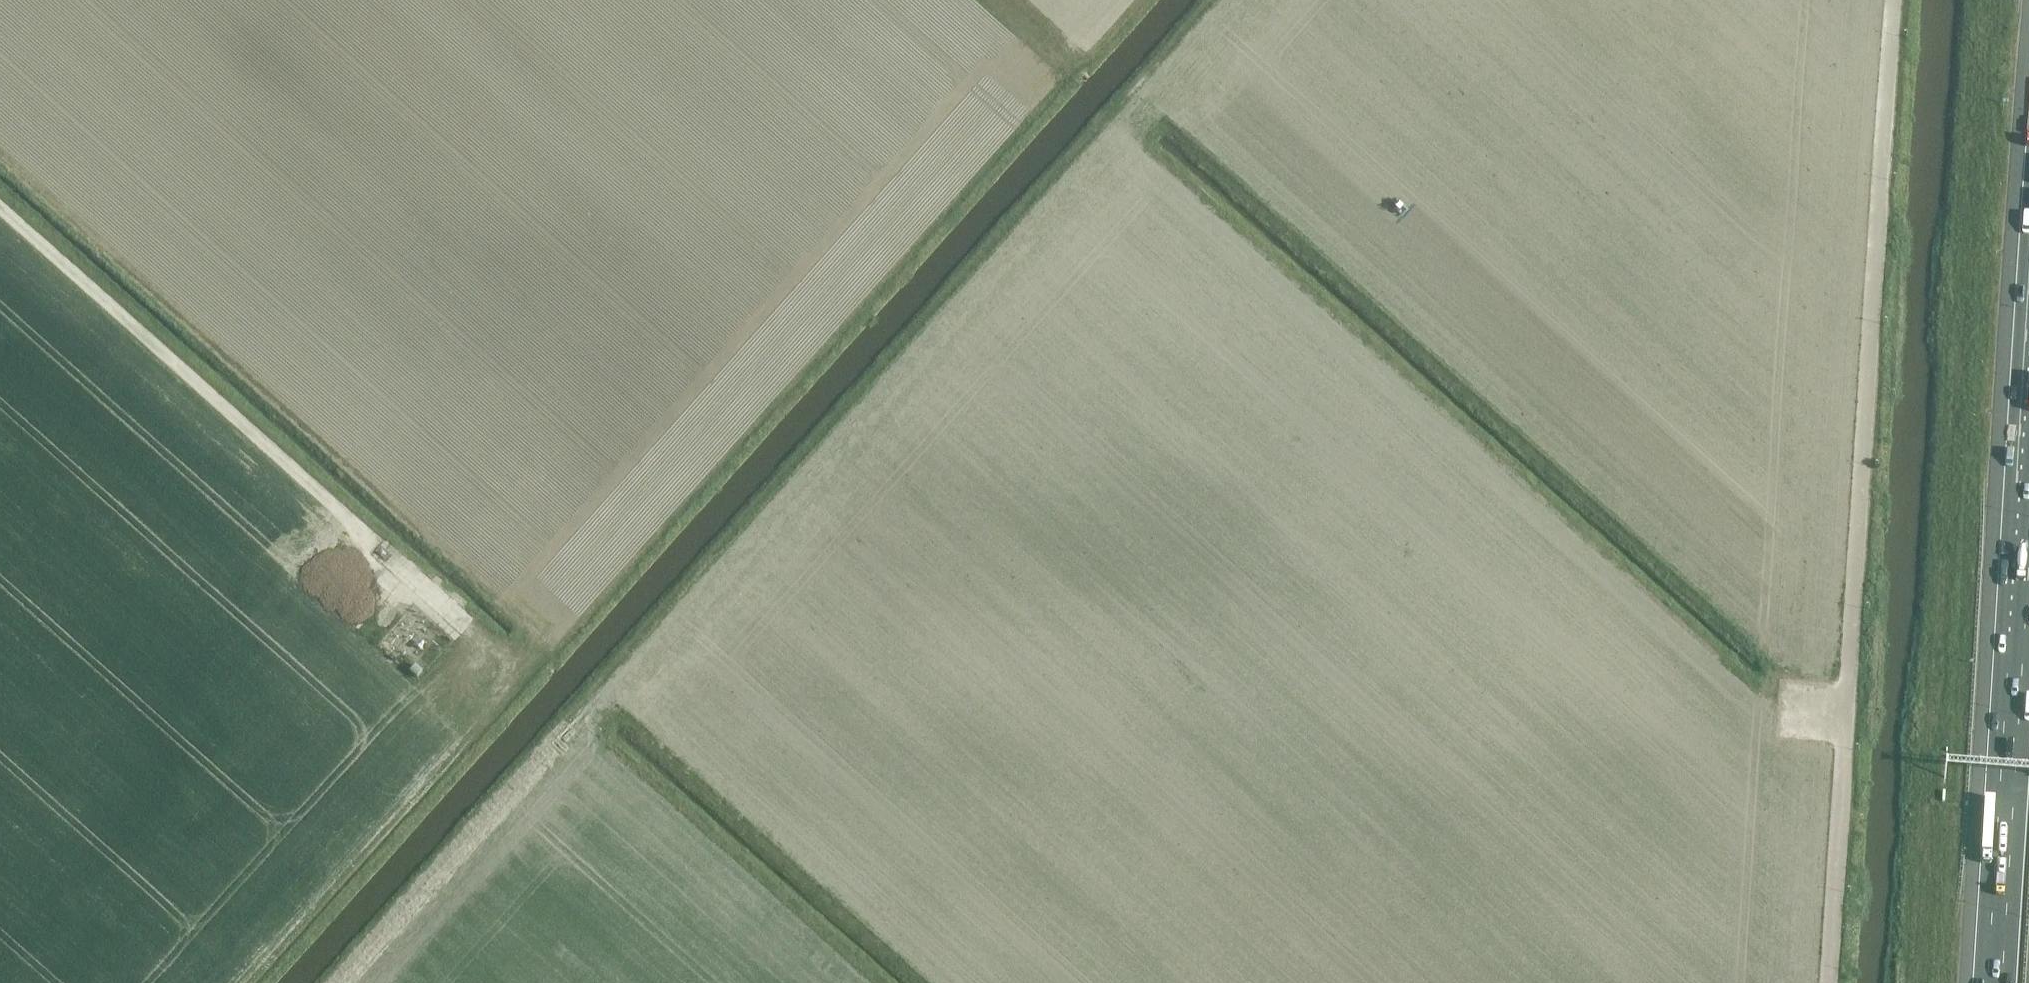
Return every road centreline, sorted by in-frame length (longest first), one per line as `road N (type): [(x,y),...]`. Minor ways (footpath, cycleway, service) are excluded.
road 1 (motorway): [(2028,460),(1993,982)]

